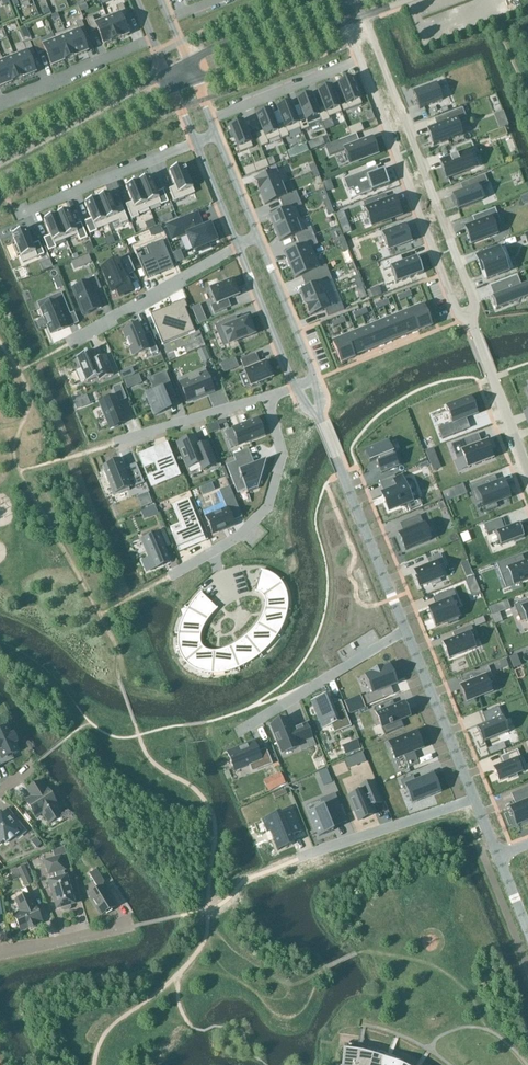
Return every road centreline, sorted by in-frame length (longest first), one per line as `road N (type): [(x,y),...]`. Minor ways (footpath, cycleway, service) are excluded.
road 1 (residential): [(364,16),(475,304),(472,322)]
road 2 (residential): [(360,59),(456,309),(472,322)]
road 3 (residential): [(162,581),(238,537),(268,507),(282,455),(266,397)]
road 4 (residential): [(321,423),(405,630)]
road 5 (residential): [(16,216),(196,143)]
road 6 (residential): [(240,731),(405,630)]
road 7 (tertiary): [(0,178),(171,88)]
road 8 (tertiary): [(165,73),(0,163)]
road 9 (residential): [(405,630),(474,800)]
road 10 (residential): [(301,858),(474,800)]
road 11 (residential): [(152,39),(0,102)]
road 12 (tertiary): [(194,81),(347,23)]
road 13 (residential): [(210,120),(360,59)]
road 14 (residential): [(114,444),(266,397)]
road 15 (residential): [(472,322),(527,471)]
road 16 (tertiary): [(328,0),(187,63)]
road 17 (residential): [(315,380),(259,238)]
road 18 (residential): [(239,247),(295,388)]
road 19 (residential): [(0,953),(134,927)]
road 20 (residential): [(121,313),(239,247)]

